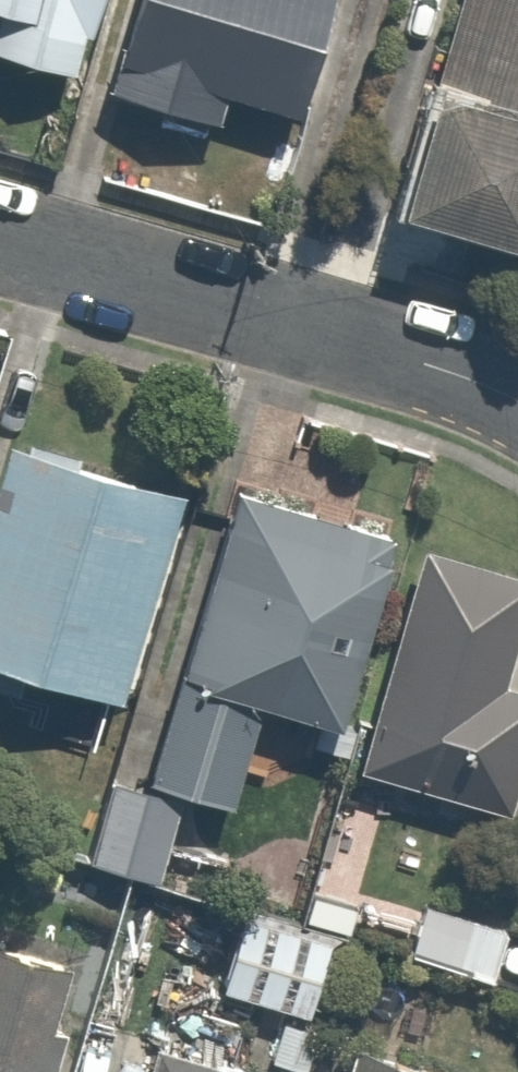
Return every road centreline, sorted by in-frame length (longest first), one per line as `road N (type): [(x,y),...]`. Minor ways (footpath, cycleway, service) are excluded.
road 1 (residential): [(517,401),(438,364),(0,236)]

